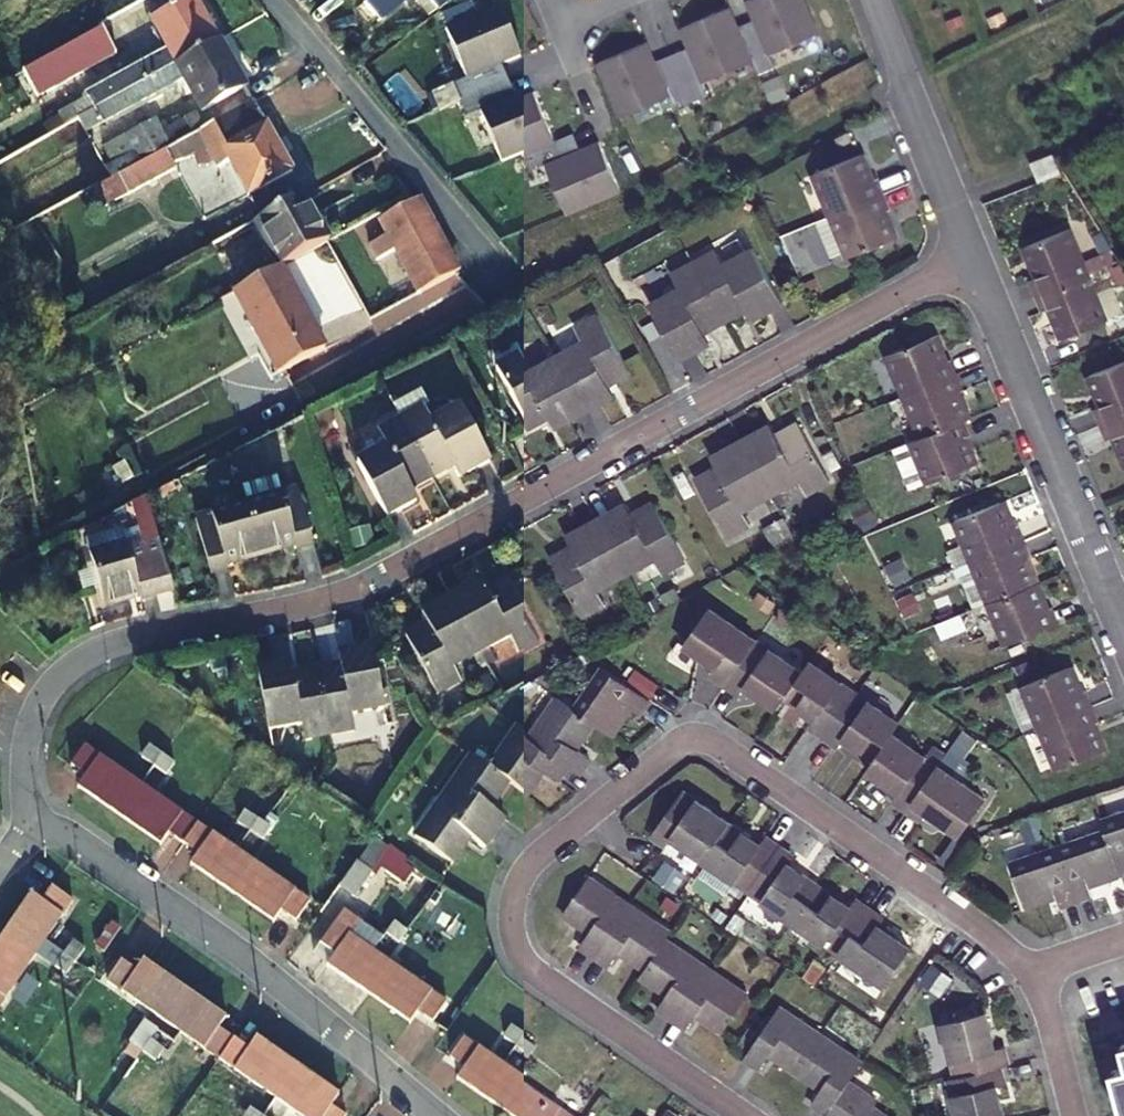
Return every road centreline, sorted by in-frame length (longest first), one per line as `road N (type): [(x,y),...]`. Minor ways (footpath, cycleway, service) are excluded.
road 1 (residential): [(25,832),(22,770),(30,723),(47,687),(78,660),(130,638),(308,604),(381,577),(971,255)]
road 2 (residential): [(742,1115),(537,977),(515,951),(512,932),(528,865),(679,741),(719,746),(1027,969)]
road 3 (residential): [(25,832),(67,835),(229,944),(437,1115)]
road 4 (residential): [(1123,634),(971,255)]
road 5 (residential): [(272,0),(514,287)]
road 6 (residential): [(971,255),(873,0)]
road 7 (residential): [(1027,969),(1045,1006),(1073,1115)]

